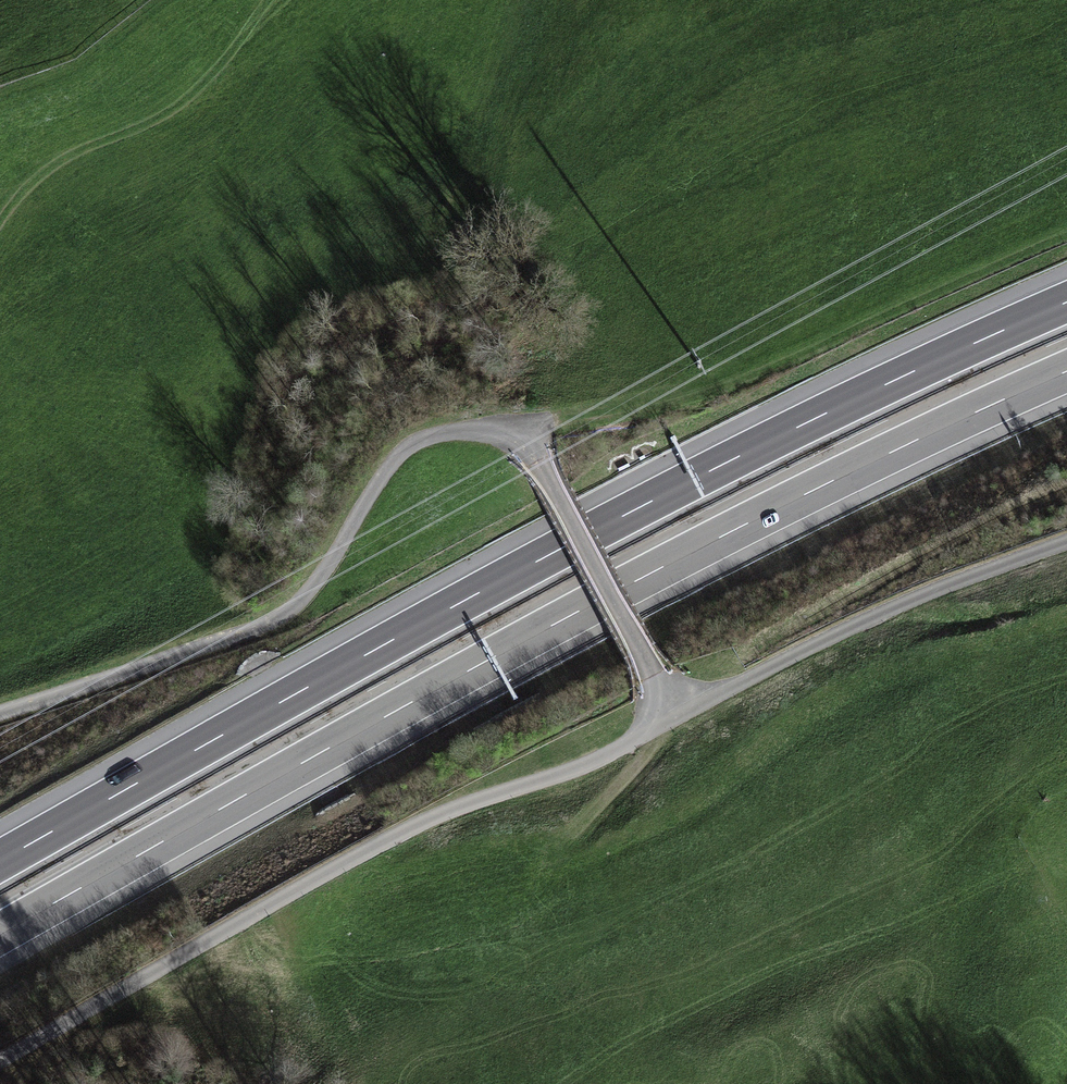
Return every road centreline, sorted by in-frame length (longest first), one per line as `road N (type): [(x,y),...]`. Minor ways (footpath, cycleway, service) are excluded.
road 1 (motorway): [(0,935),(571,616),(1066,372)]
road 2 (motorway): [(1066,302),(683,484),(0,860)]
road 3 (unclassified): [(679,715),(551,776),(451,807),(0,1060)]
road 4 (track): [(0,714),(197,655),(292,611),(392,461),(422,438),(486,430),(514,436),(538,462)]
road 5 (unclassified): [(1066,543),(941,587),(679,715)]
road 6 (track): [(0,219),(68,160),(206,107),(262,0)]
road 7 (unclassified): [(538,462),(654,674)]

